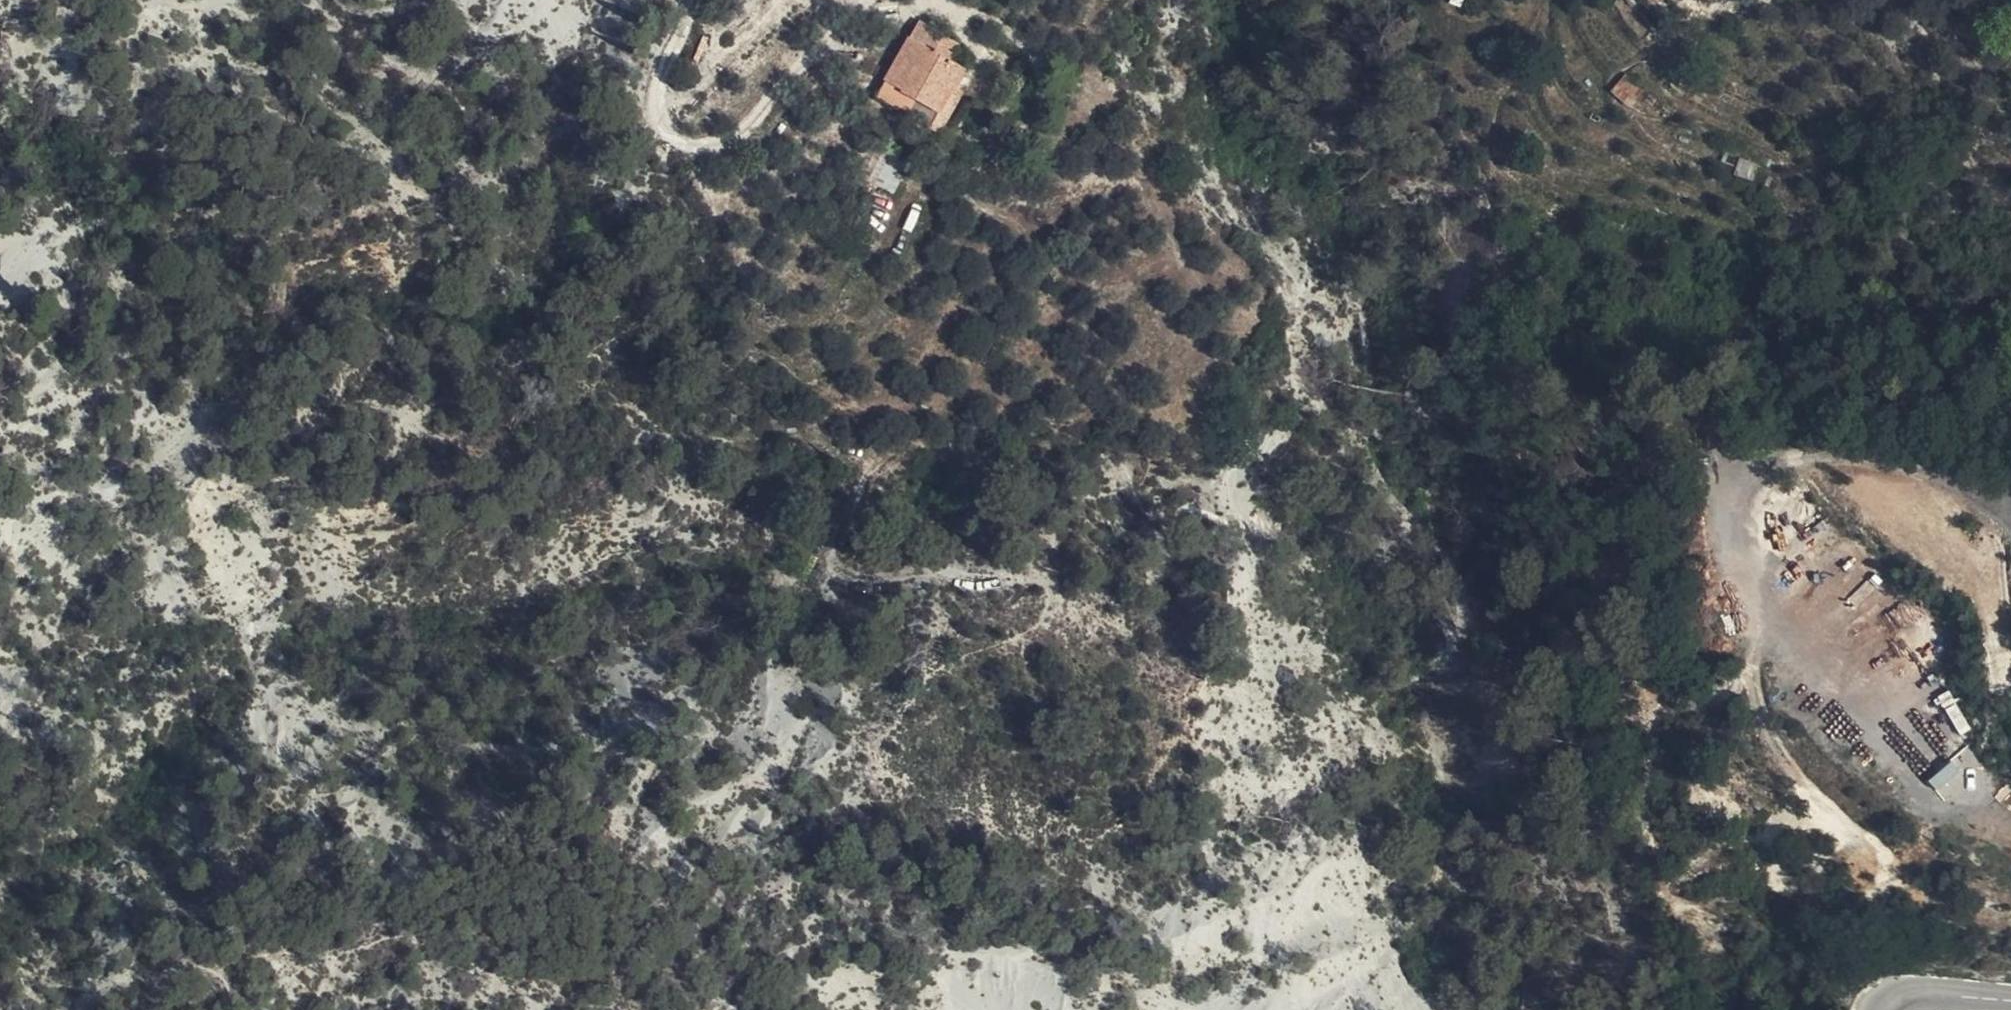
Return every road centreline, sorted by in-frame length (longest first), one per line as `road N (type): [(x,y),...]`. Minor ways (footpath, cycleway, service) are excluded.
road 1 (primary): [(1881,1009),(1913,995),(2010,1000)]

